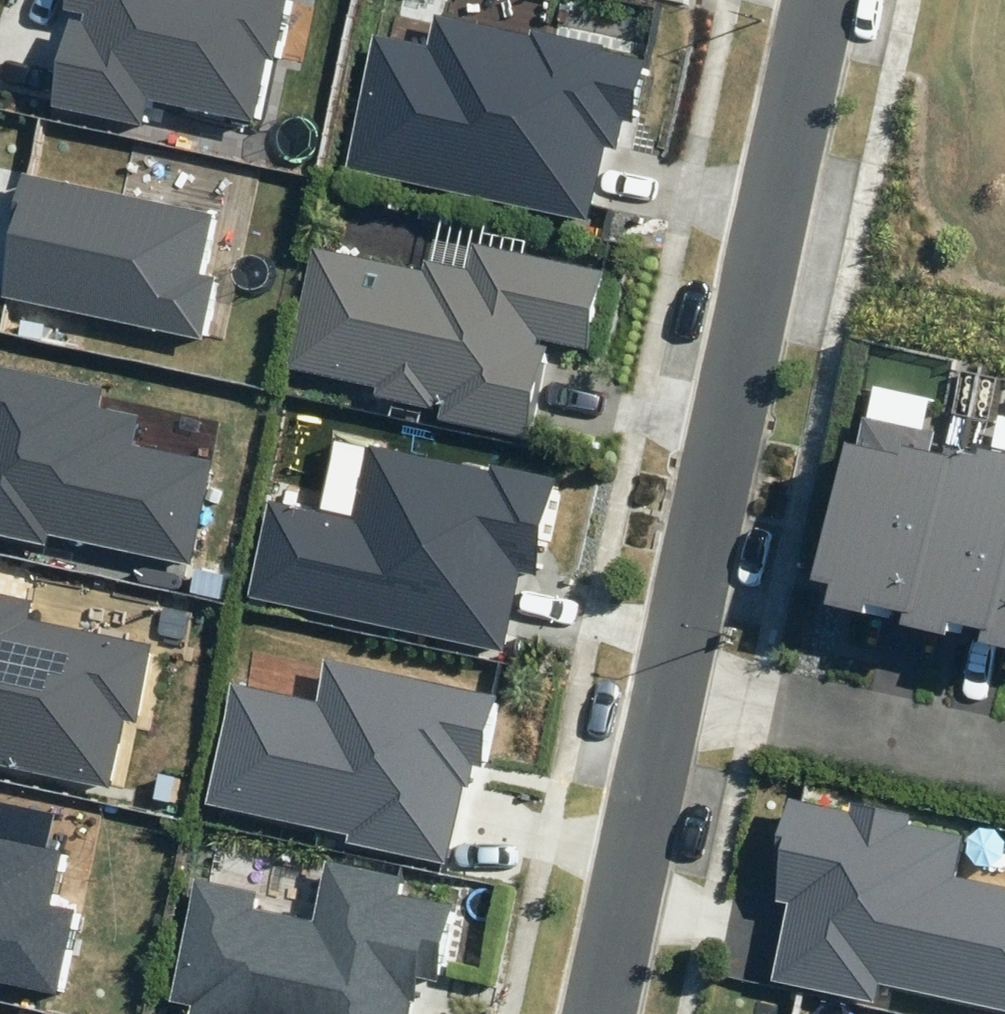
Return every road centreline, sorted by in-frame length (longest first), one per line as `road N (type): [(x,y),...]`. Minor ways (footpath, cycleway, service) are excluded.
road 1 (residential): [(598,1013),(819,0)]

